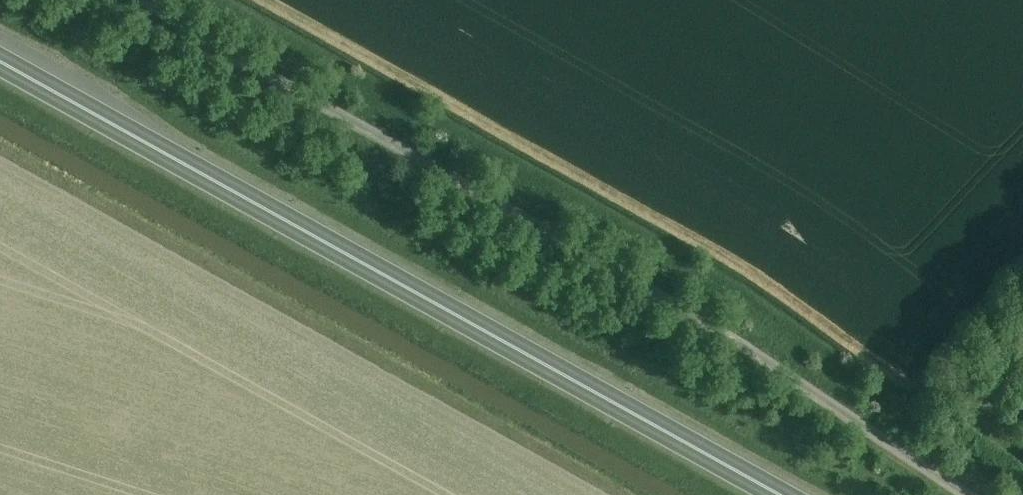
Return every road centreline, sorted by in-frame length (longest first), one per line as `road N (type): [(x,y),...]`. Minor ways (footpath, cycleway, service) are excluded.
road 1 (unclassified): [(967,494),(707,317),(167,0)]
road 2 (trunk): [(781,494),(0,61)]

